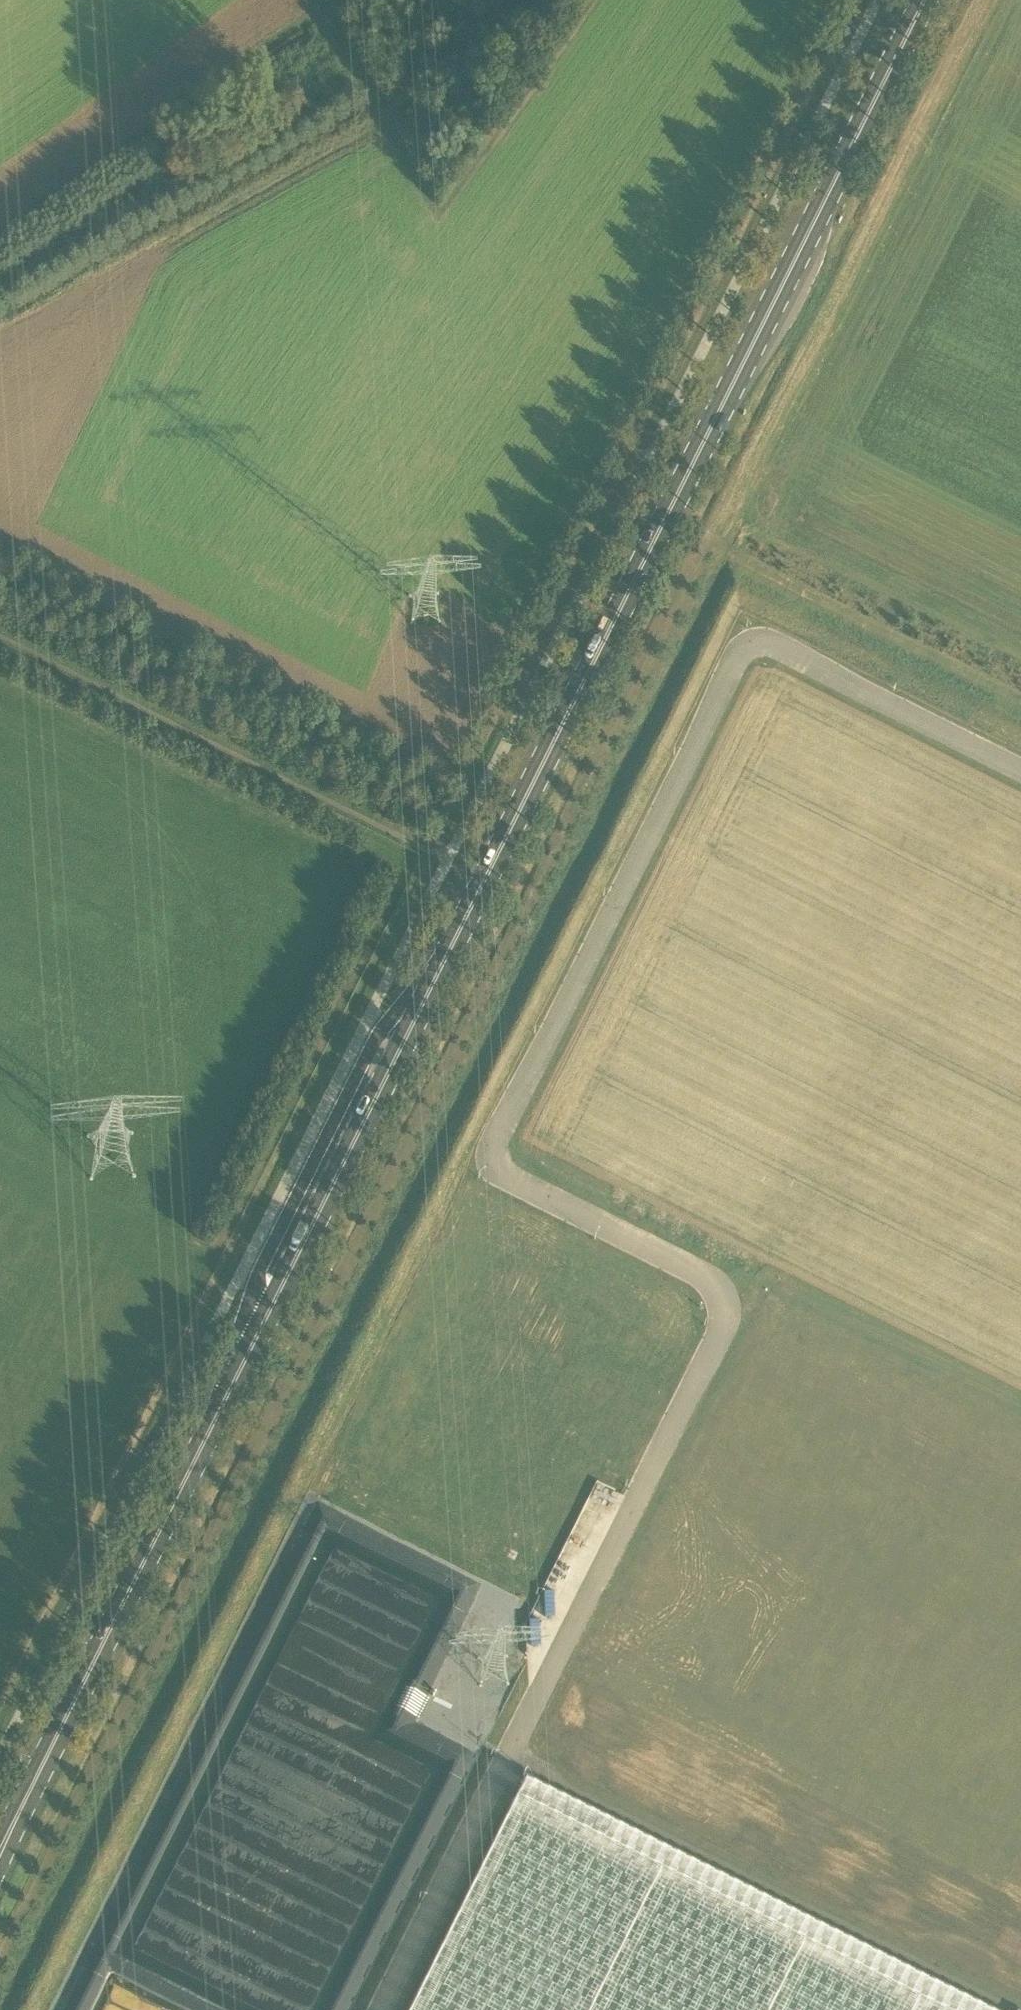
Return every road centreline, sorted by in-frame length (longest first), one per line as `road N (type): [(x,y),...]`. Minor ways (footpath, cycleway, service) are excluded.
road 1 (primary): [(0,1855),(922,0)]

